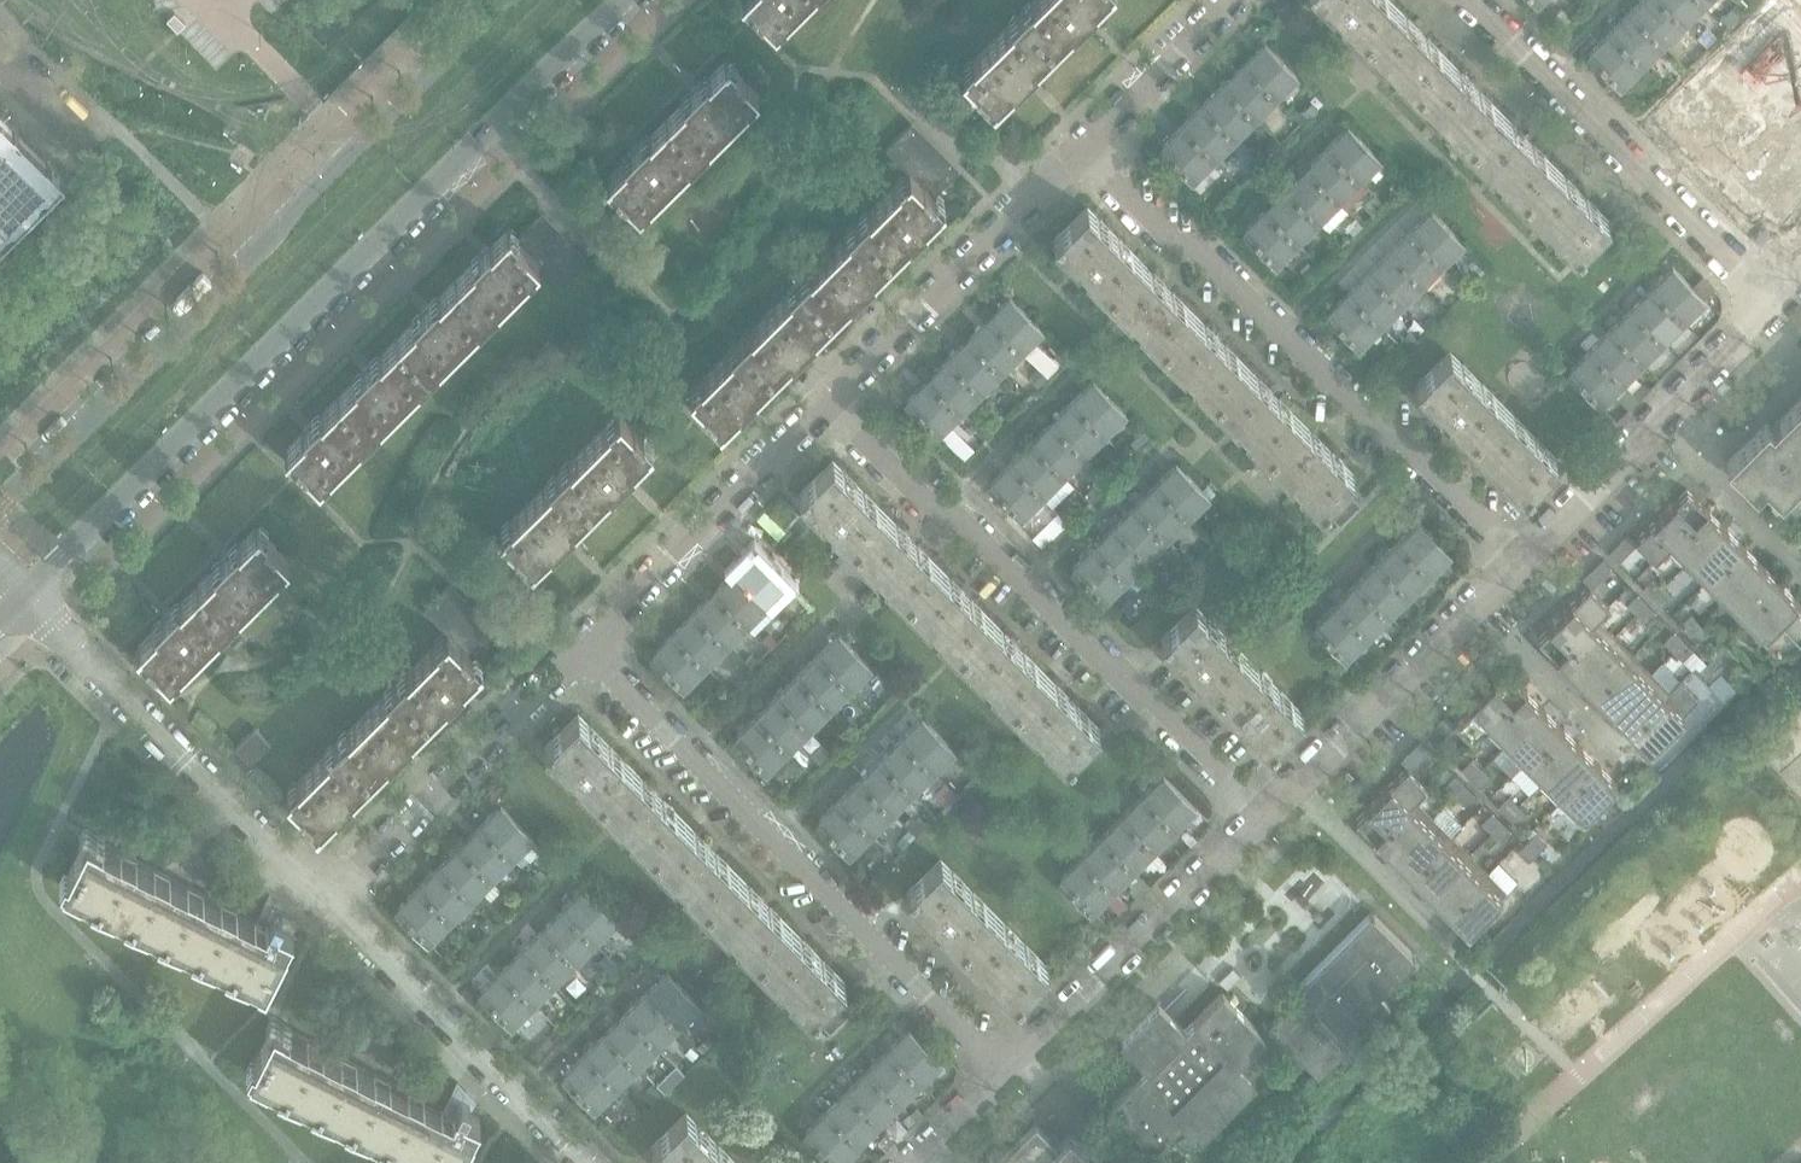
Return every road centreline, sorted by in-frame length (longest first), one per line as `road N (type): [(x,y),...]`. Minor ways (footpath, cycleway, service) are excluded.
road 1 (secondary): [(23,594),(633,0)]
road 2 (secondary): [(504,0),(0,507)]
road 3 (residential): [(996,1075),(578,651)]
road 4 (residential): [(1520,556),(1097,137)]
road 5 (residential): [(1258,816),(837,395)]
road 6 (residential): [(329,899),(23,594)]
road 7 (residential): [(1770,307),(1467,0)]
road 8 (residential): [(588,1162),(457,1041),(428,1000),(329,899)]
road 9 (residential): [(1258,816),(1520,556)]
road 10 (residential): [(996,1075),(1258,816)]
road 11 (residential): [(1097,137),(837,395)]
road 12 (residential): [(837,395),(578,651)]
road 13 (residential): [(1520,556),(1770,307)]
road 14 (residential): [(578,651),(329,899)]
road 15 (residential): [(1236,0),(1097,137)]
road 16 (residential): [(908,1162),(996,1075)]

